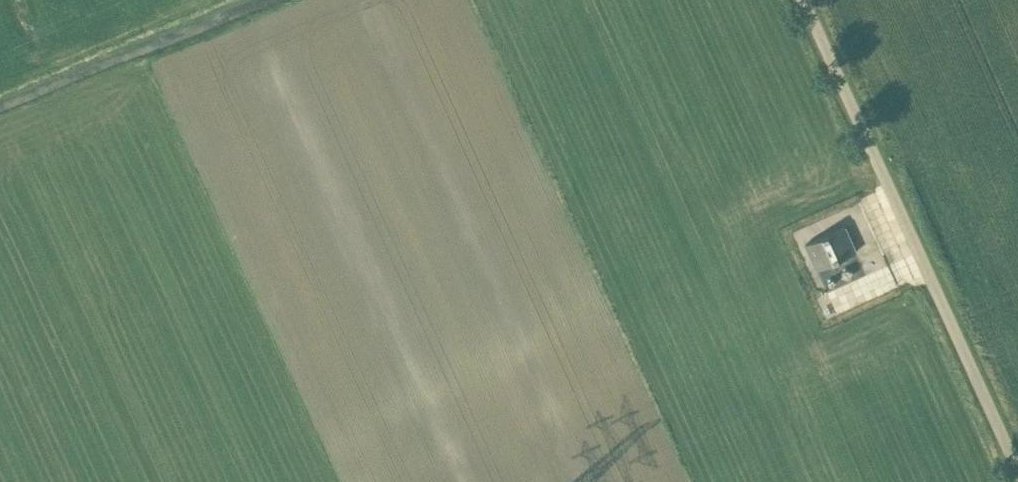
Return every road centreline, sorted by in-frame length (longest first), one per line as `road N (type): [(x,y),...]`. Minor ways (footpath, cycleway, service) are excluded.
road 1 (unclassified): [(805,0),(1017,468)]

